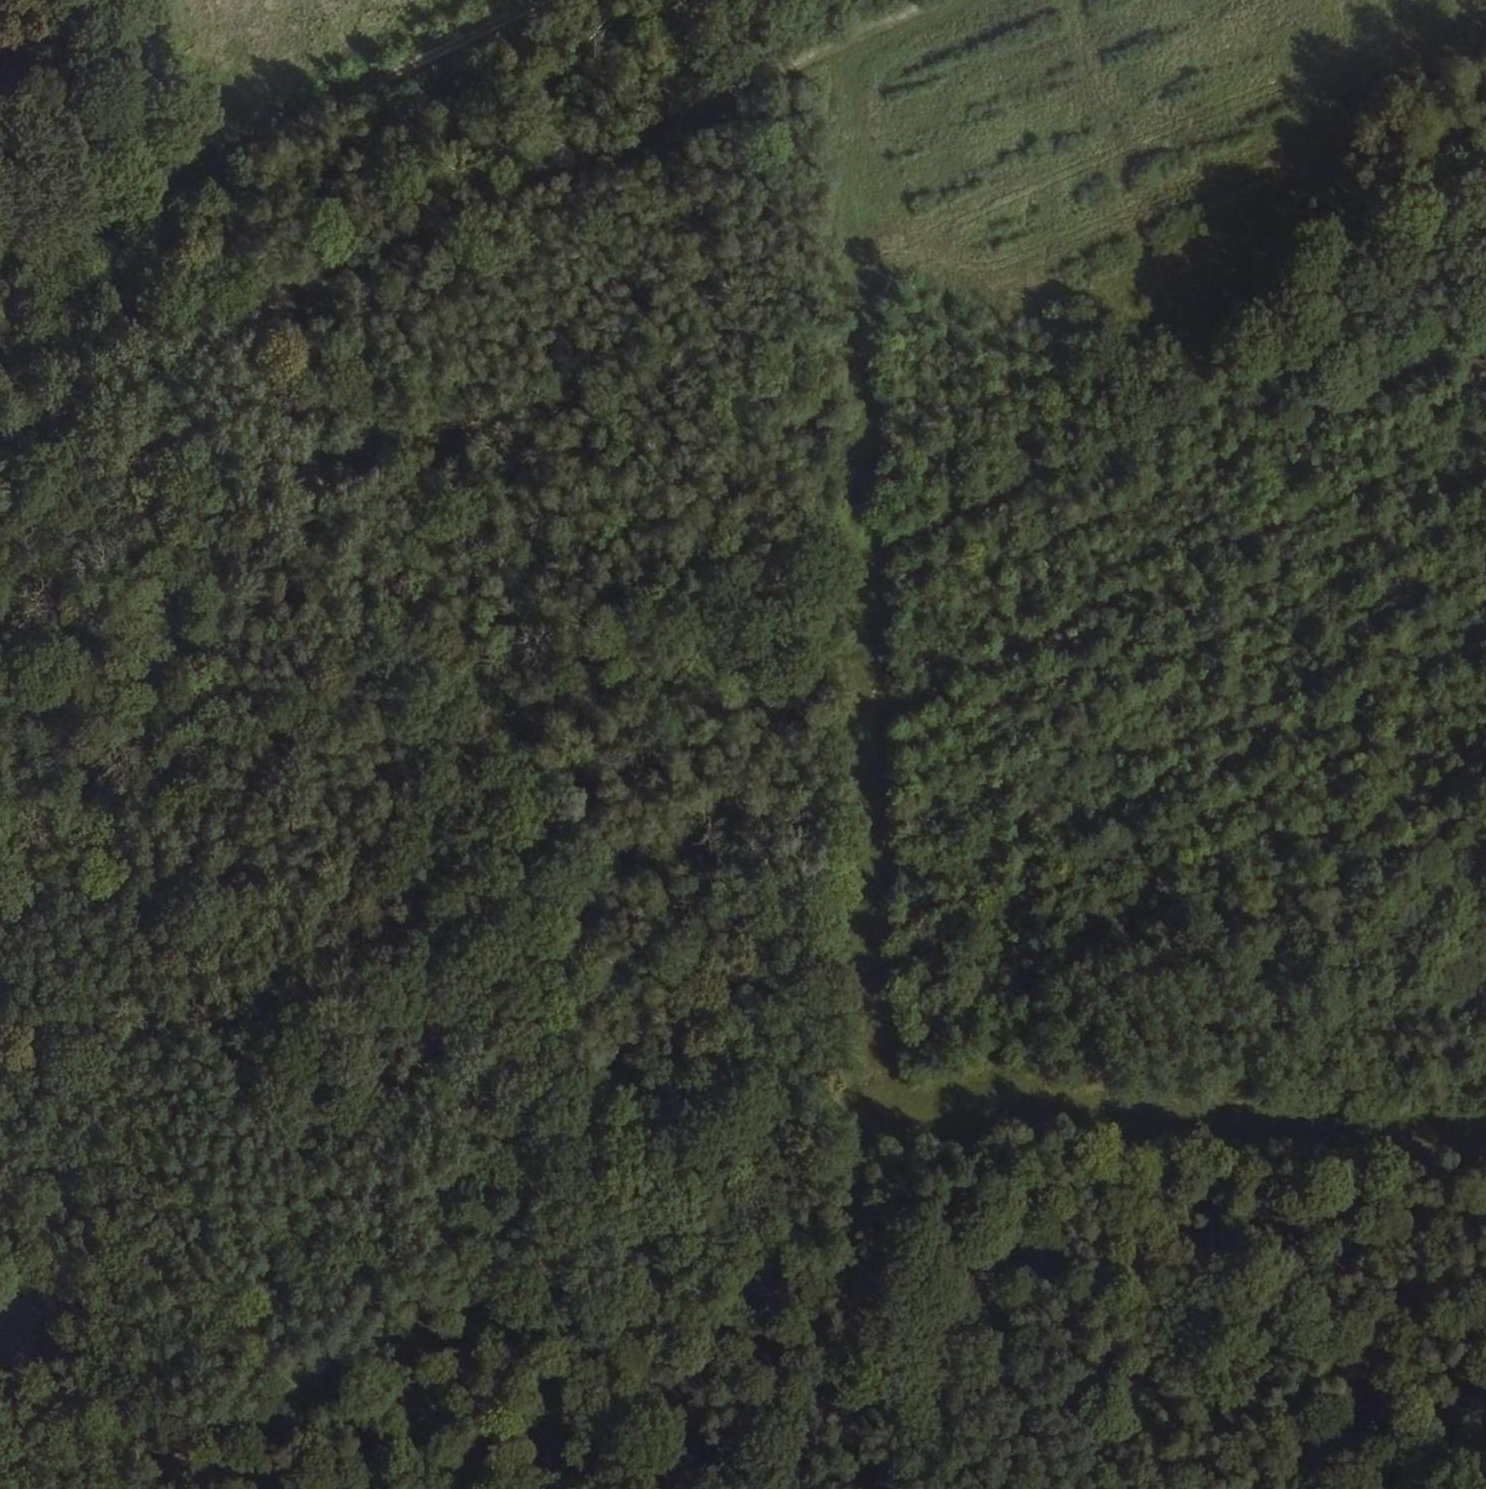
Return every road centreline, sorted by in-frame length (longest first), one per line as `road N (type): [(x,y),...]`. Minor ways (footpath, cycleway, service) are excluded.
road 1 (track): [(937,0),(0,433)]

